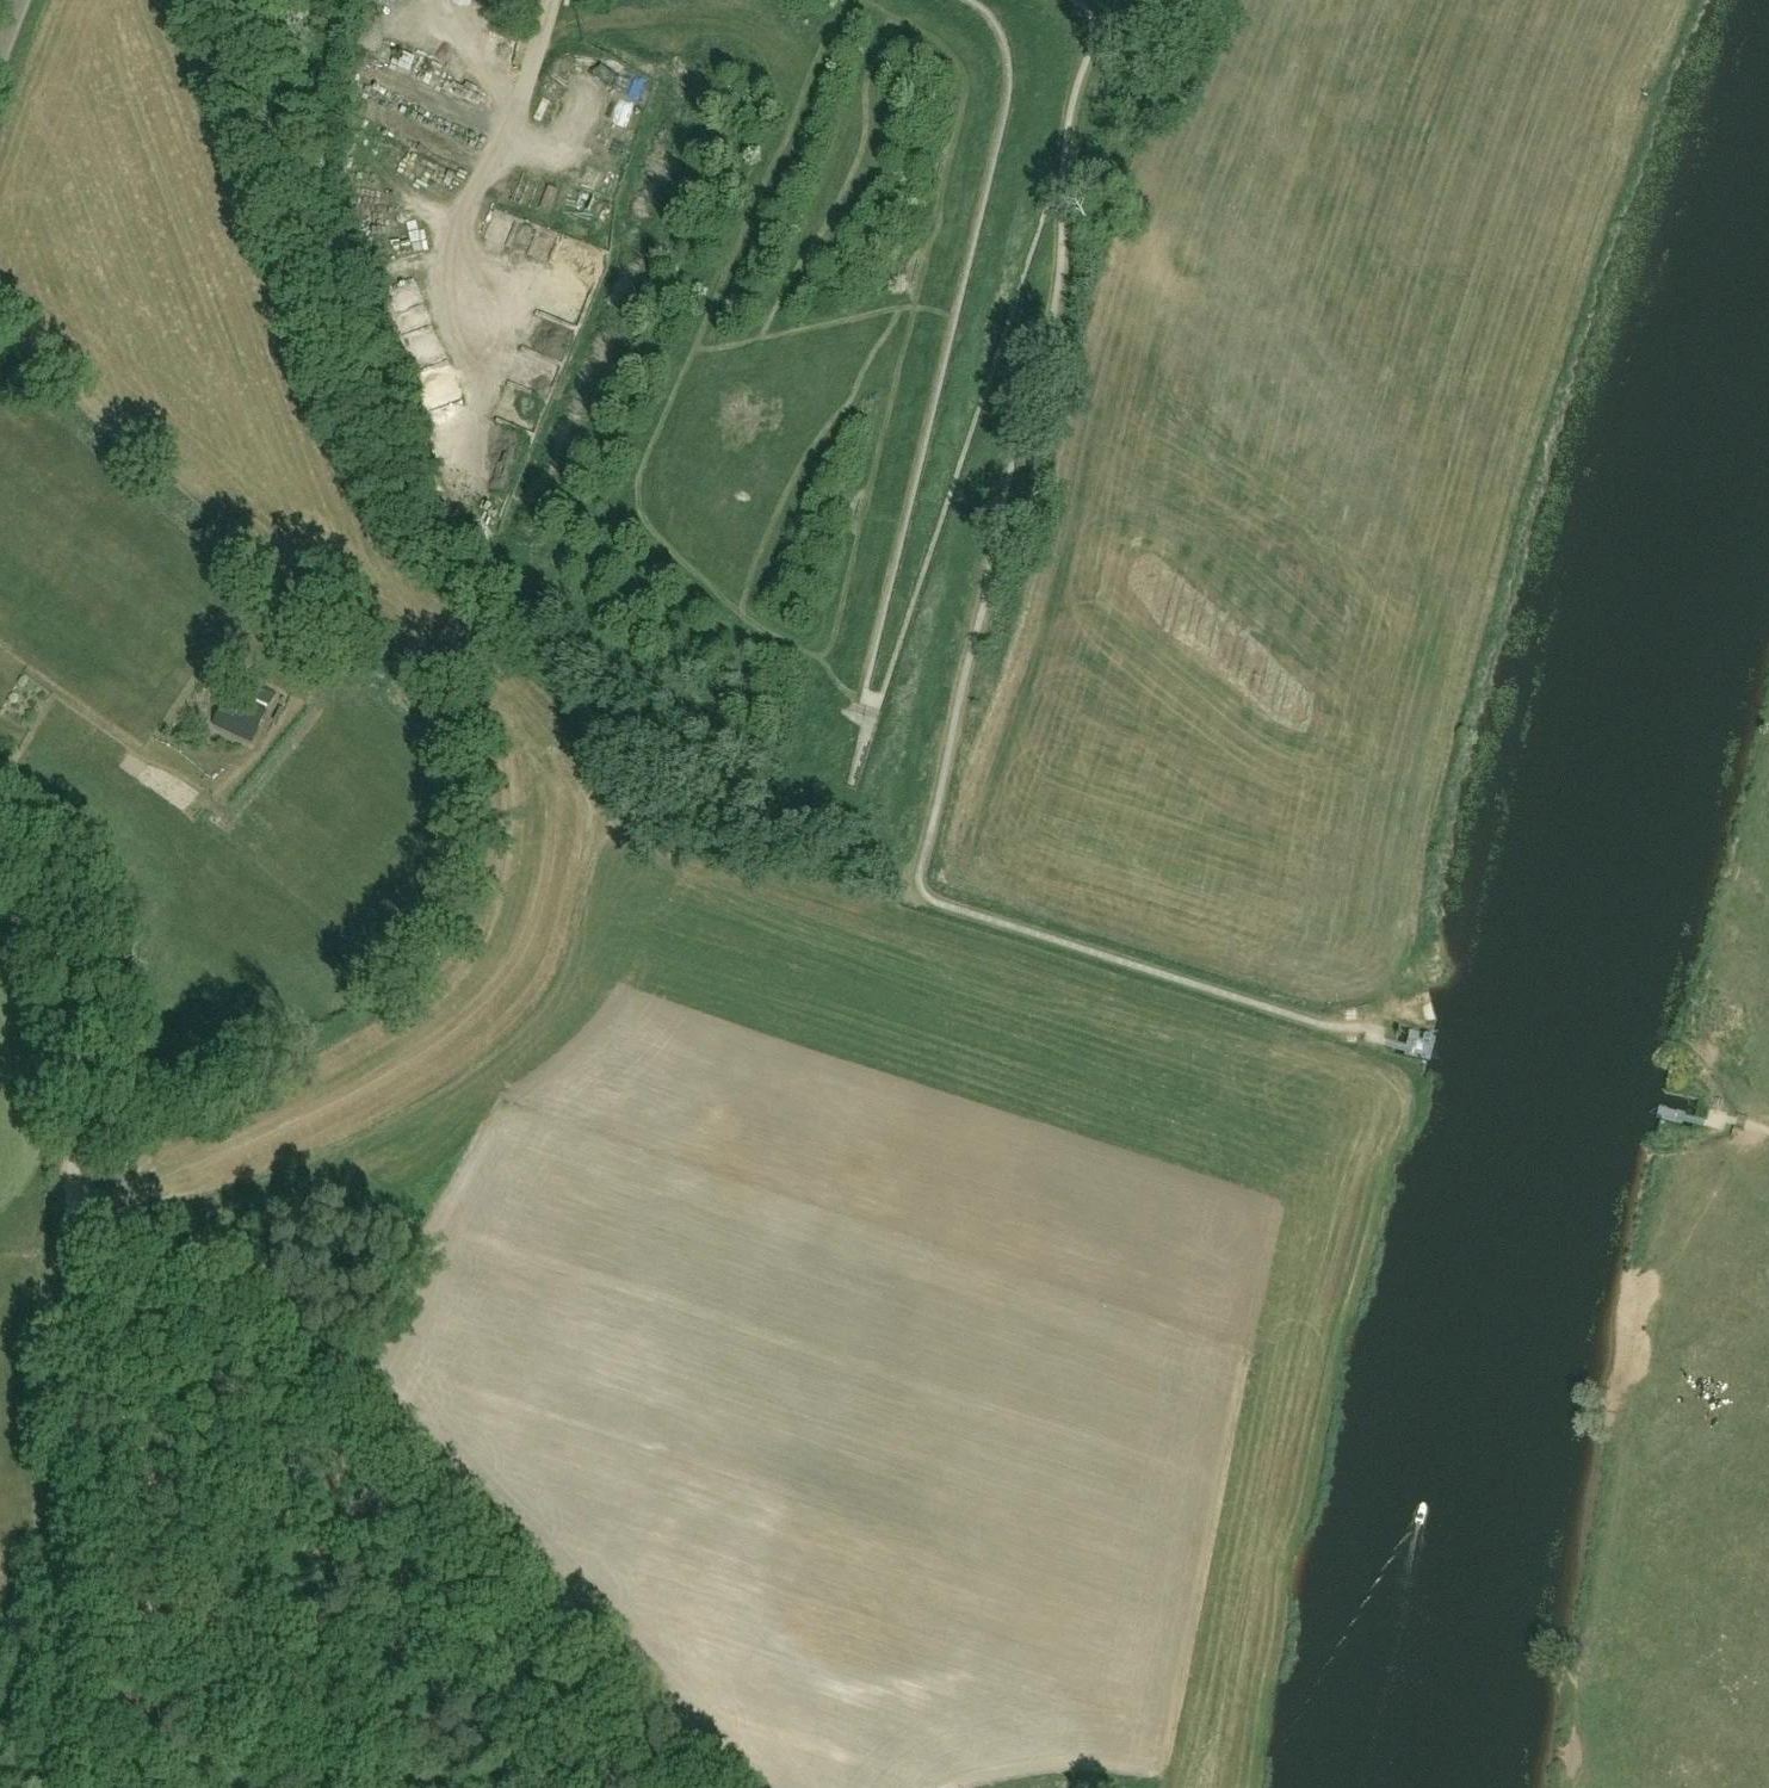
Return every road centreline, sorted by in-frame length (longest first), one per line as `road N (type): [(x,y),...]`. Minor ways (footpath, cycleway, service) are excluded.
road 1 (track): [(49,1787),(73,1114),(63,1004),(47,963),(0,903)]

